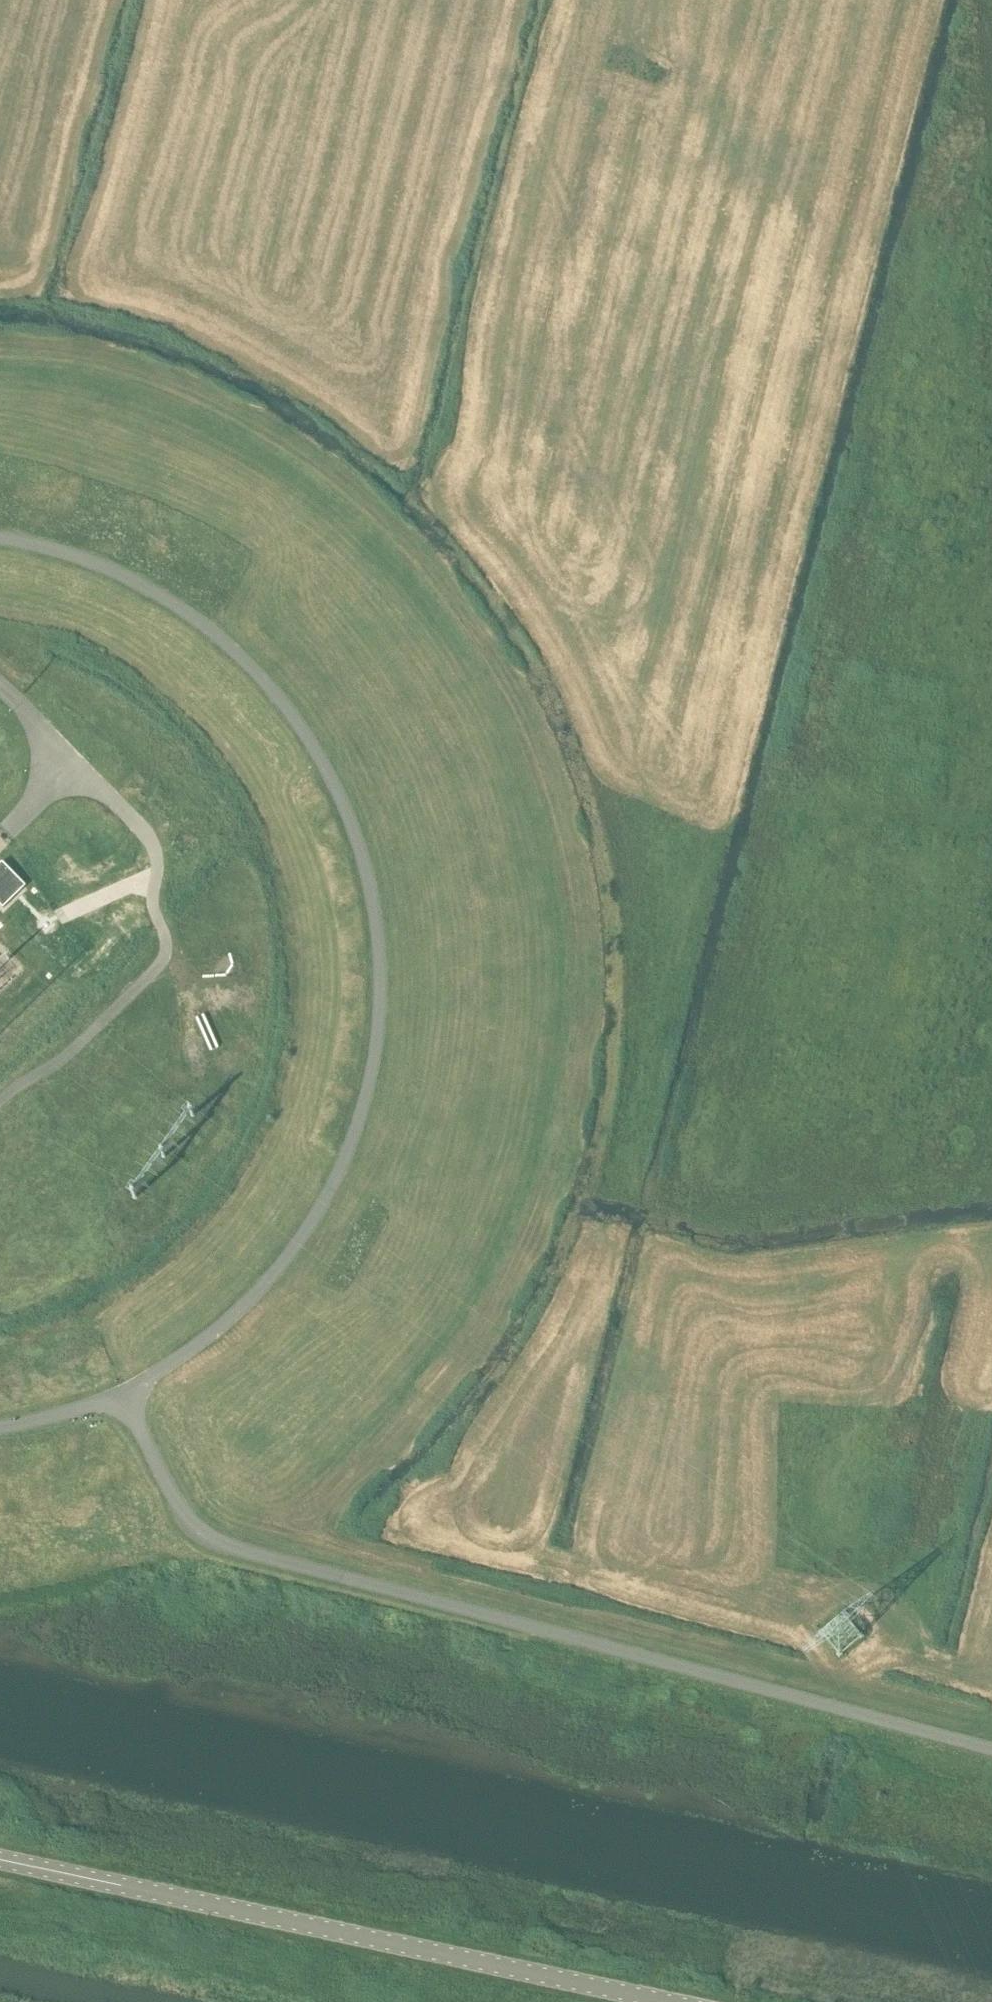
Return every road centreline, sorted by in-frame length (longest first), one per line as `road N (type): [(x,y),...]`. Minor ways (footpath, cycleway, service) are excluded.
road 1 (unclassified): [(127,1396),(317,1209),(359,1132),(385,1059),(397,996),(393,923),(361,799),(294,688),(202,613),(132,573),(0,529)]
road 2 (unclassified): [(127,1396),(183,1511),(214,1544),(991,1749)]
road 3 (unclassified): [(0,1849),(687,2001)]
road 4 (unclassified): [(0,1427),(127,1396)]

